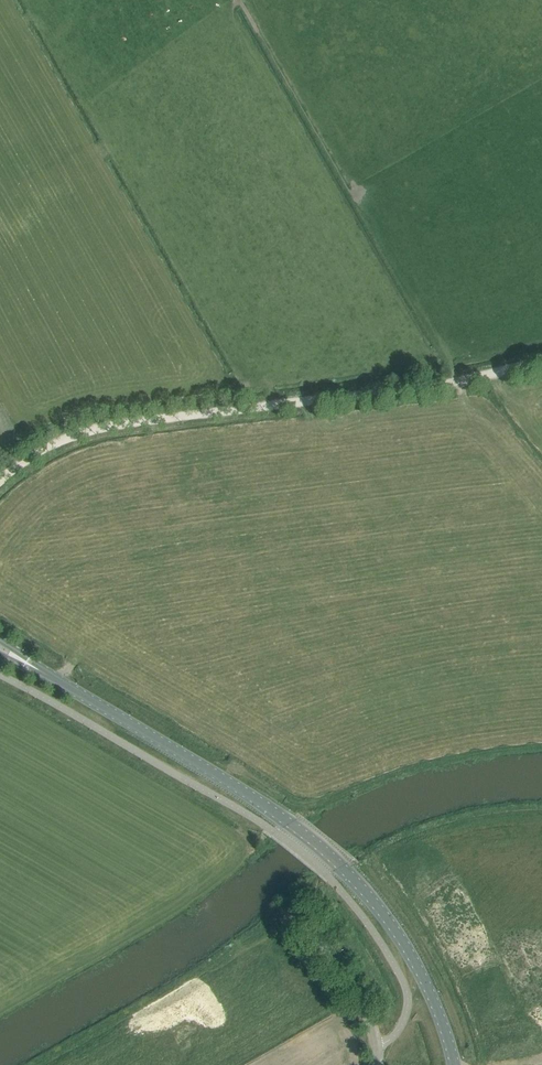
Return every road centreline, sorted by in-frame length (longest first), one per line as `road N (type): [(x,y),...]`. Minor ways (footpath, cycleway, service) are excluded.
road 1 (track): [(541,362),(452,385),(118,424),(38,452),(0,480)]
road 2 (secondary): [(82,694),(258,800),(354,879),(413,957),(454,1064)]

